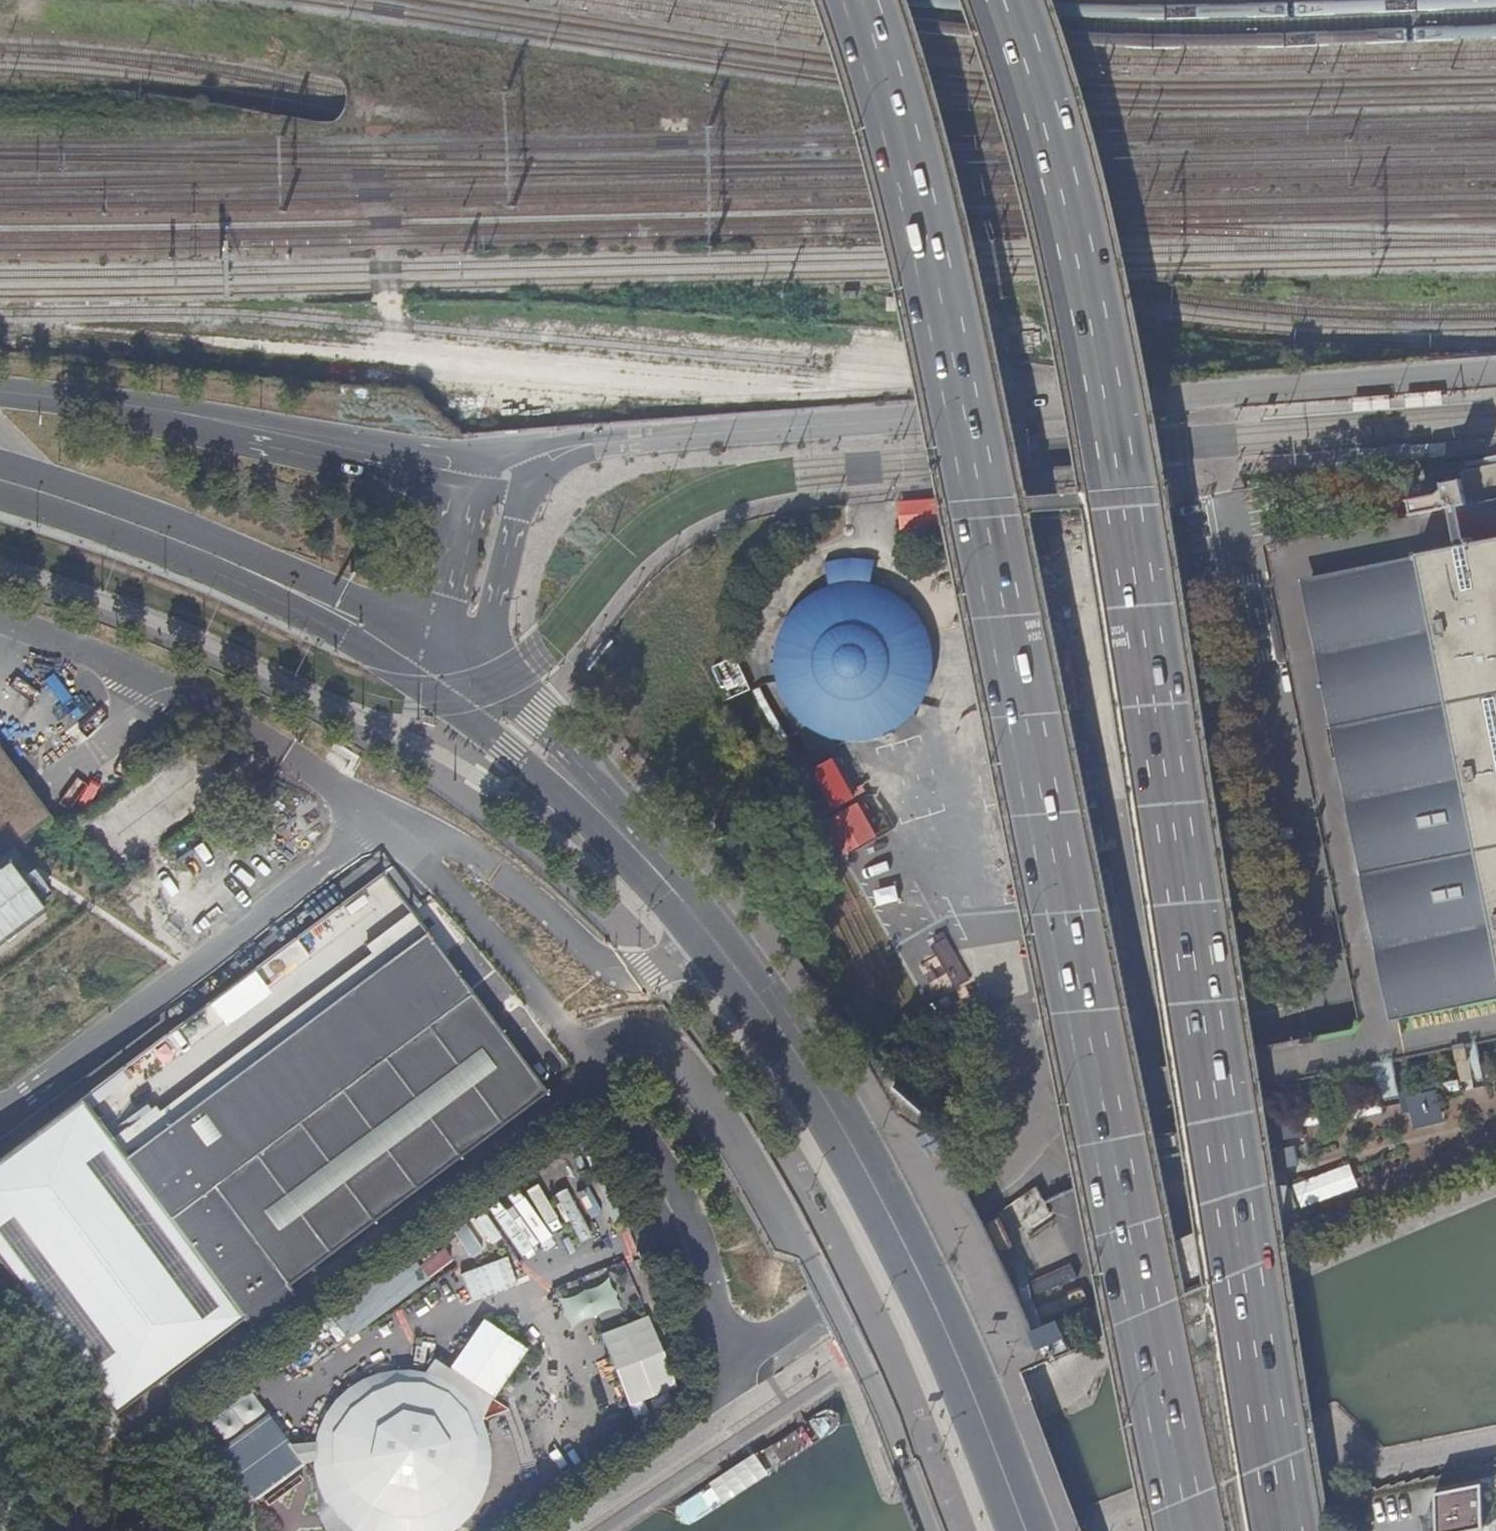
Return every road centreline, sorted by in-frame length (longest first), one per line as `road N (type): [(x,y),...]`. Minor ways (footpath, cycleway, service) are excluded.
road 1 (trunk): [(855,0),(894,112),(947,335),(1189,1530)]
road 2 (trunk): [(1288,1530),(1094,336),(1043,121),(1002,0)]
road 3 (residential): [(1495,372),(591,444),(545,453),(503,478)]
road 4 (primary): [(718,944),(847,1133),(897,1223),(971,1379),(1030,1530)]
road 5 (residential): [(602,1087),(168,1404),(138,1412)]
road 6 (primary): [(431,661),(196,544),(0,478)]
road 7 (primary): [(118,405),(503,478)]
road 8 (primary): [(718,944),(545,754),(472,691)]
road 9 (residential): [(602,1087),(682,1193),(728,1365)]
road 10 (residential): [(442,891),(602,1087)]
road 11 (primary): [(472,691),(517,522),(503,478)]
road 12 (primary): [(503,478),(469,517),(431,661)]

